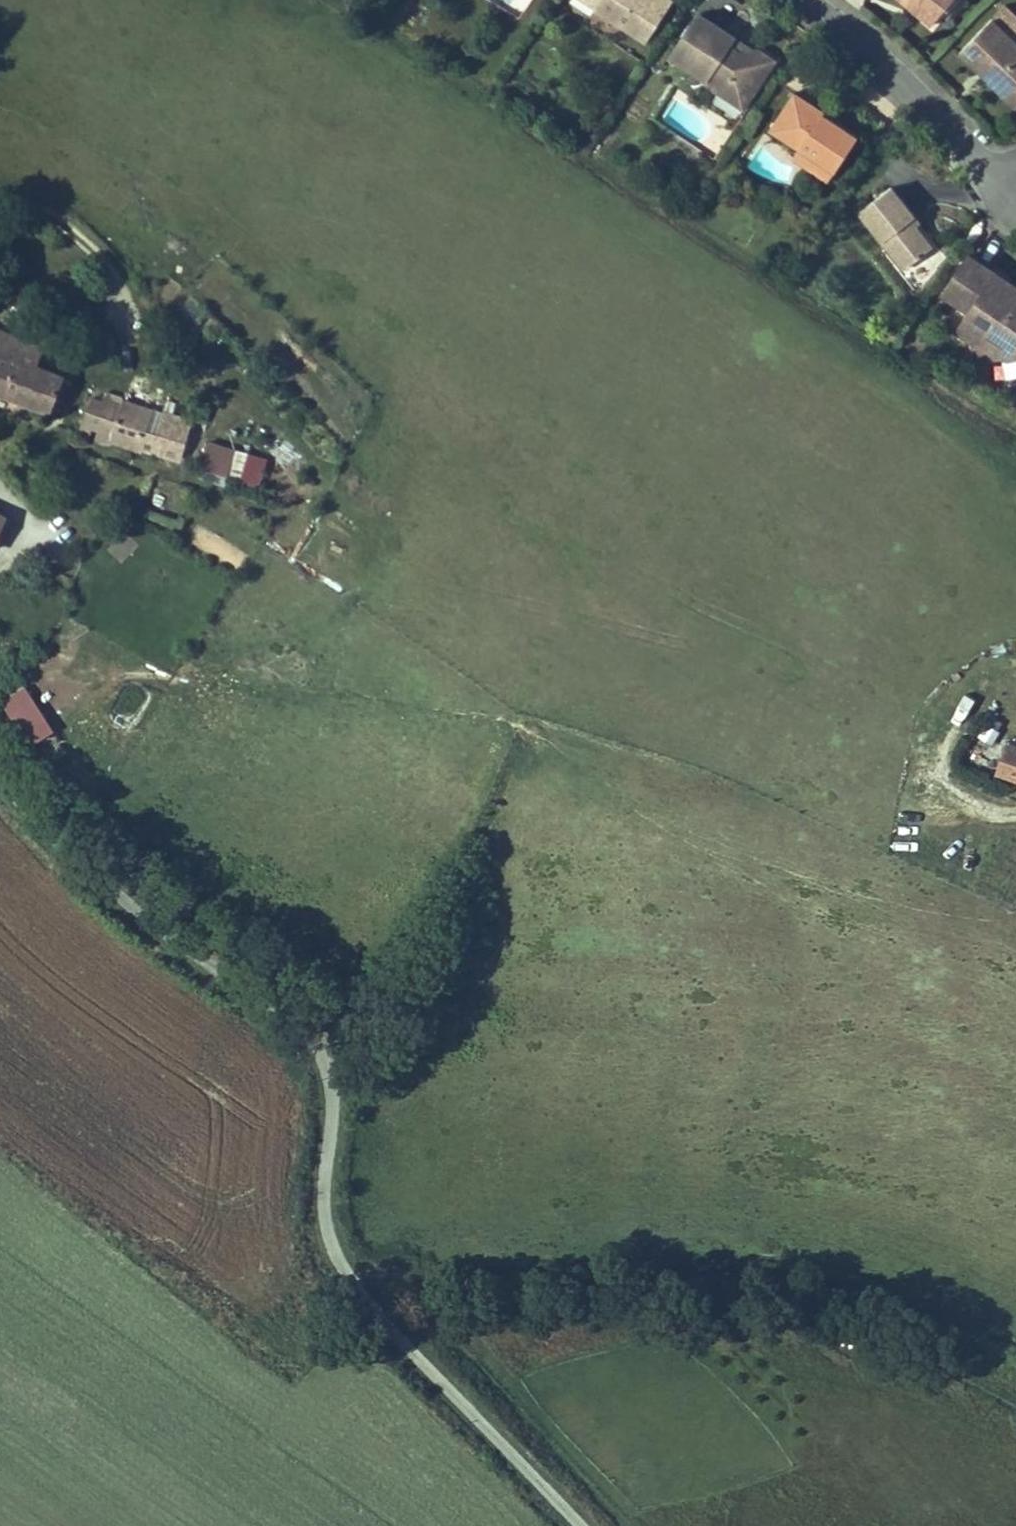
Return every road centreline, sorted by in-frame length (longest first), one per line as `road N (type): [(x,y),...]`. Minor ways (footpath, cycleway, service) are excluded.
road 1 (track): [(0,781),(101,889),(319,1058),(328,1088),(321,1176),(328,1248),(353,1290),(576,1525)]
road 2 (residential): [(801,0),(977,158),(1015,181)]

